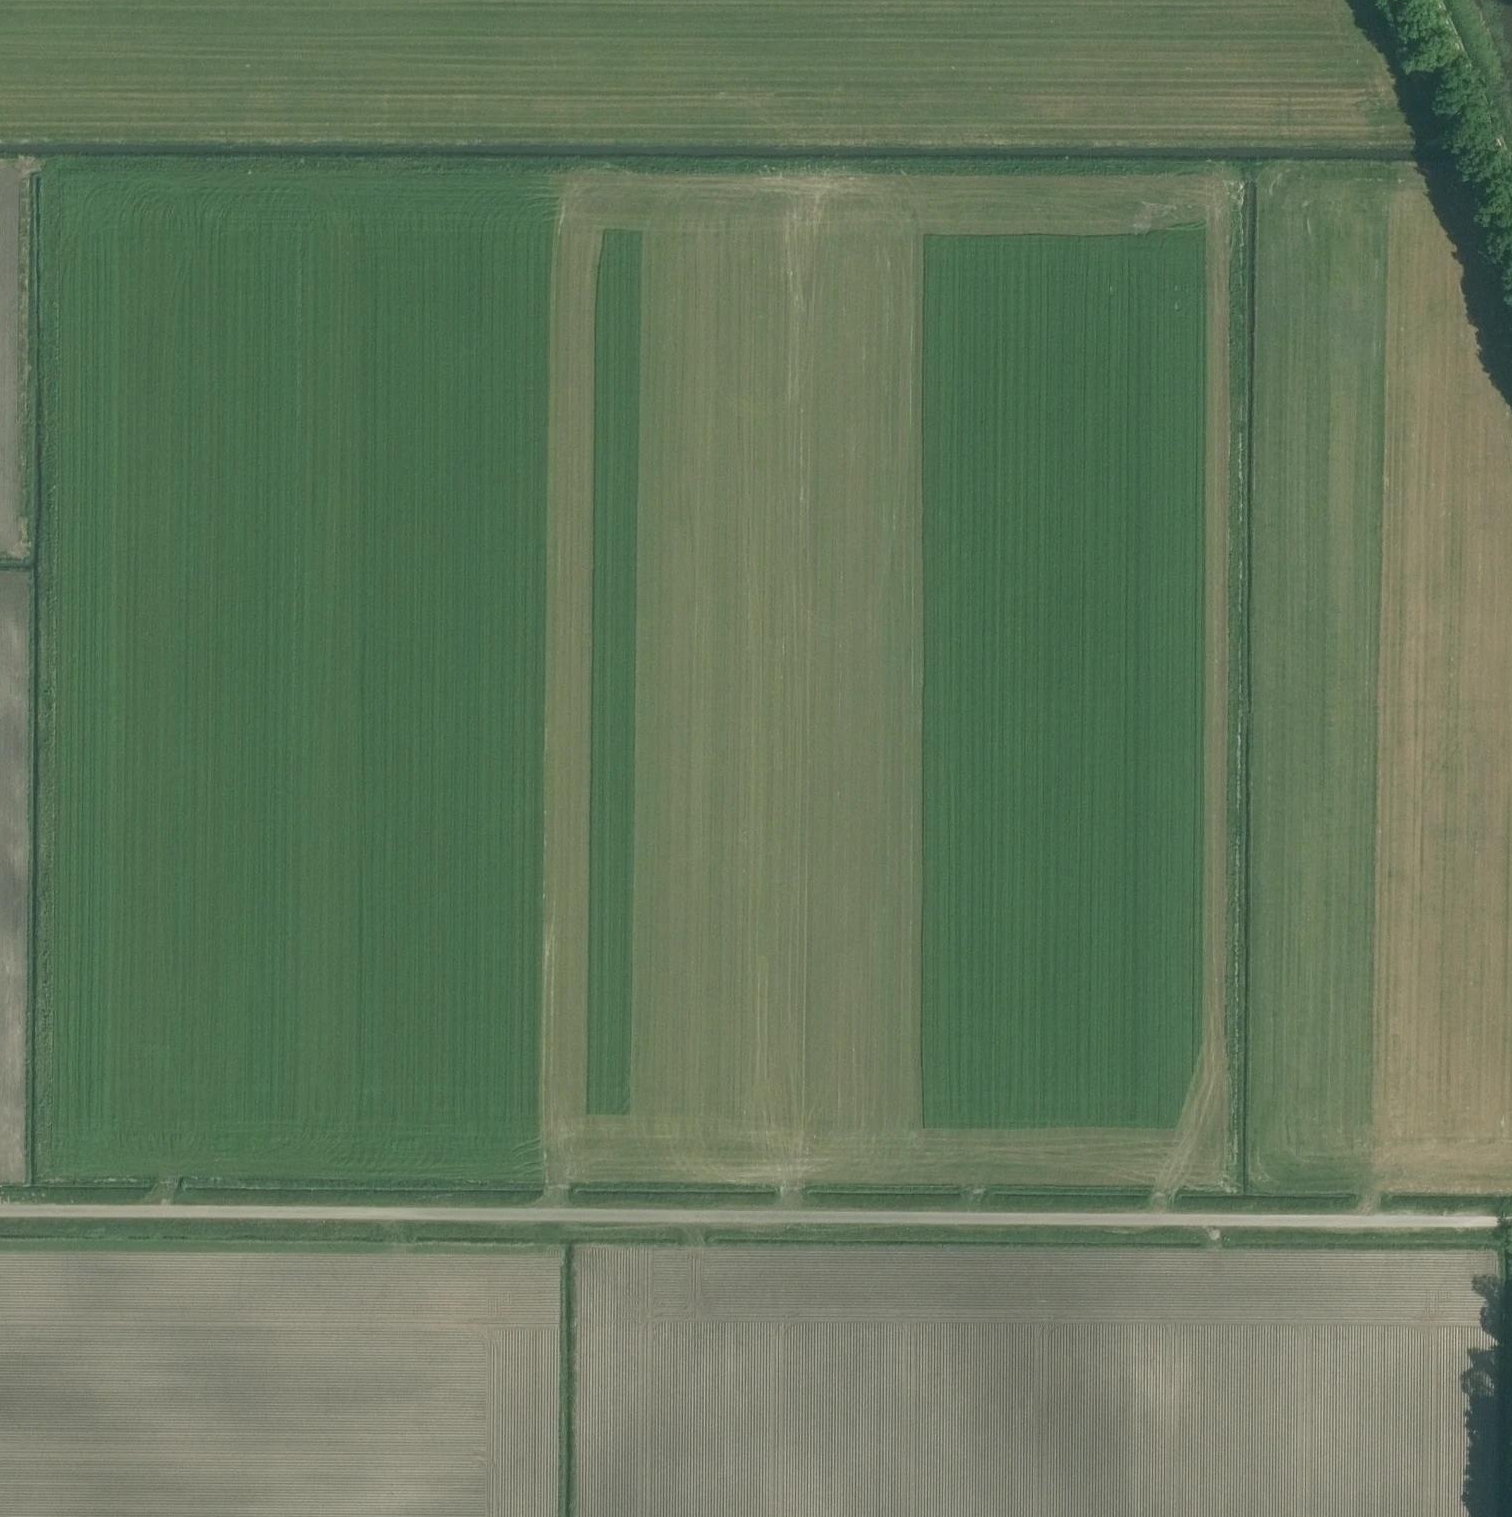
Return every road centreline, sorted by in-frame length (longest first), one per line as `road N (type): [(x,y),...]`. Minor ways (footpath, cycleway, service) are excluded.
road 1 (unclassified): [(0,1211),(1500,1223)]
road 2 (track): [(1511,193),(1438,0)]

